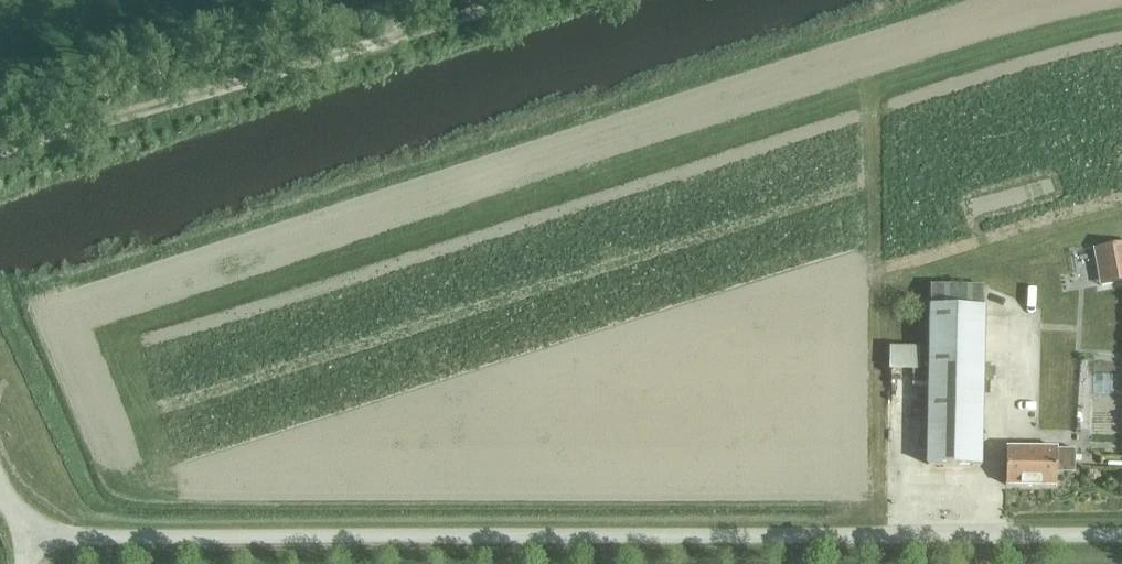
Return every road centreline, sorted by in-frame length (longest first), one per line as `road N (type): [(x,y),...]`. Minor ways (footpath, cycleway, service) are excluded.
road 1 (unclassified): [(1121,534),(31,533)]
road 2 (track): [(0,152),(524,0)]

